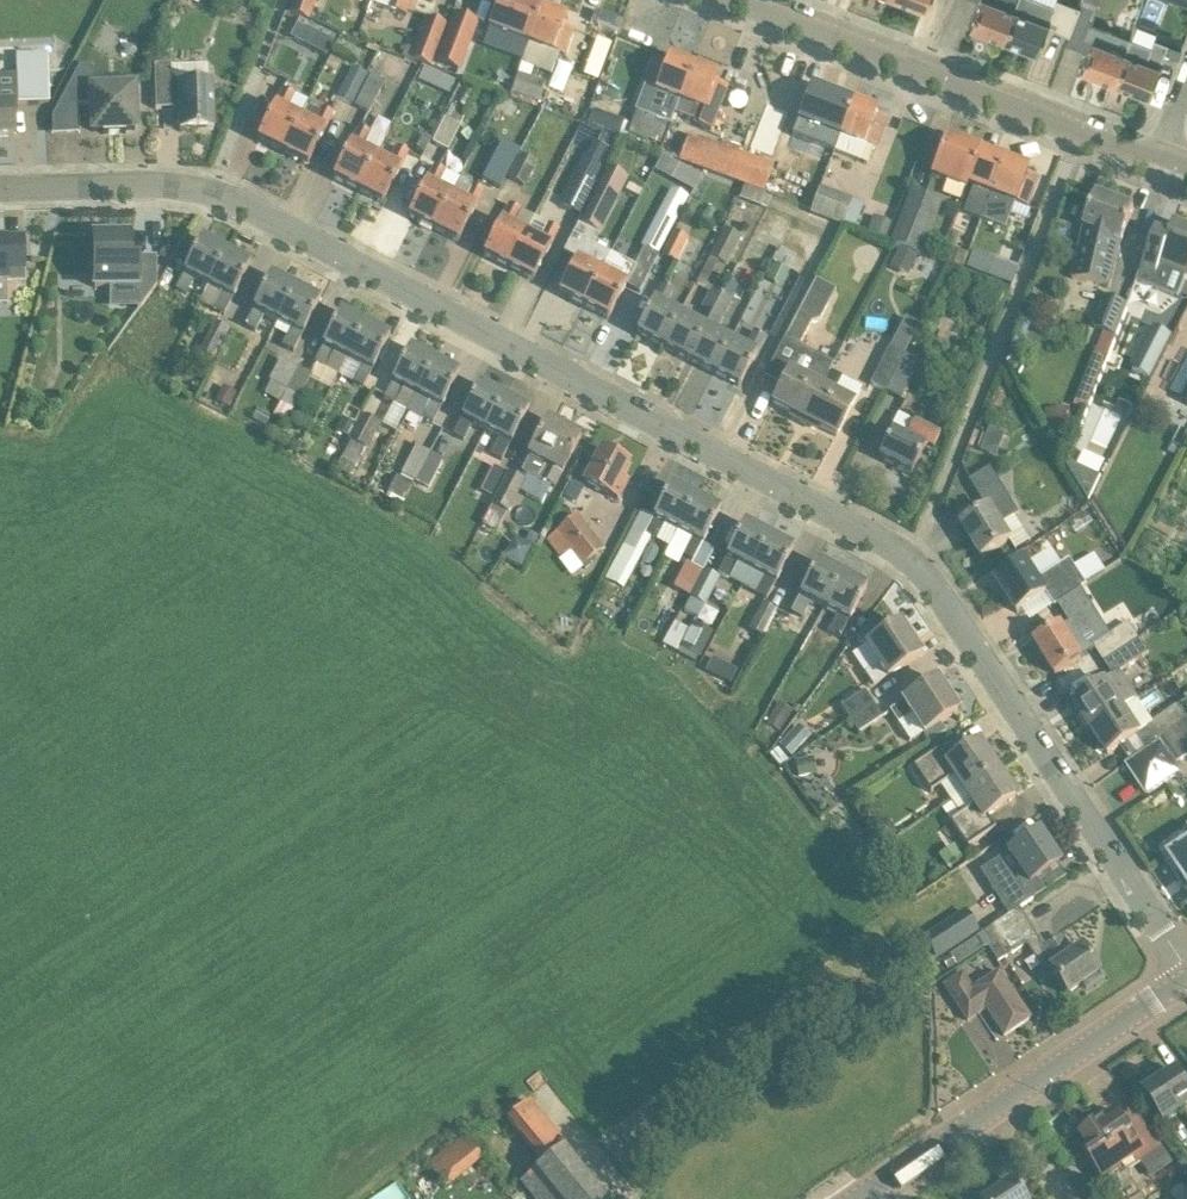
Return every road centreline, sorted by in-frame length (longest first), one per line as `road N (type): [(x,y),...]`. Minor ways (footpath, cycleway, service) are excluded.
road 1 (residential): [(1186,958),(917,555),(217,188),(0,187)]
road 2 (tertiary): [(1158,159),(742,0)]
road 3 (secondary): [(993,1107),(1186,980)]
road 4 (secondary): [(856,1198),(993,1107)]

